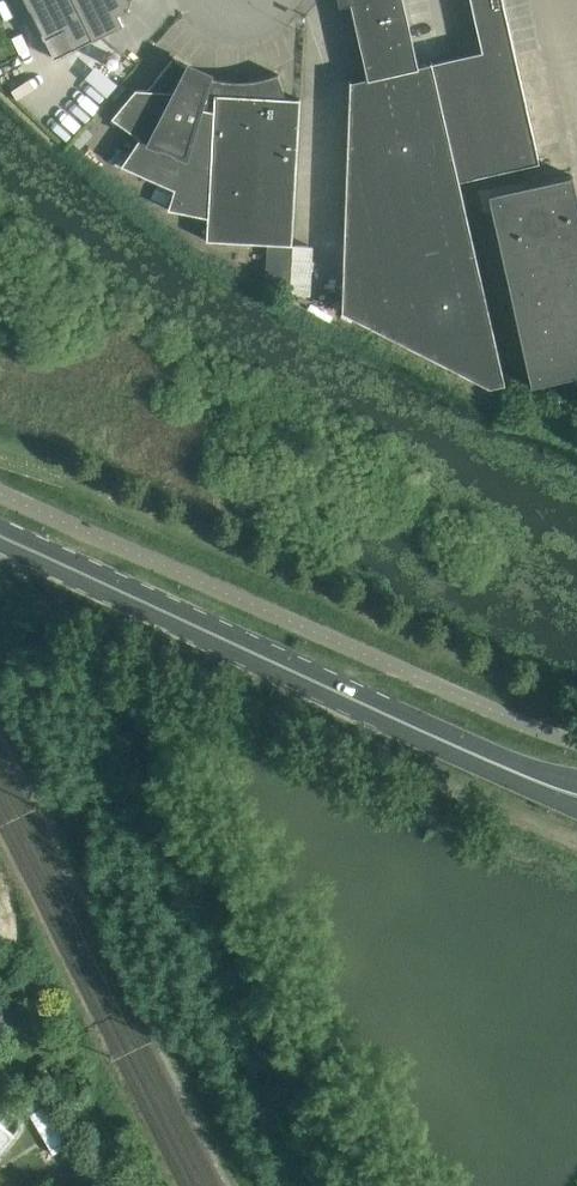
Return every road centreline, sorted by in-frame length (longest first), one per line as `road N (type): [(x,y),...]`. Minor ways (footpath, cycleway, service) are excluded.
road 1 (secondary): [(0,536),(498,765),(576,793)]

